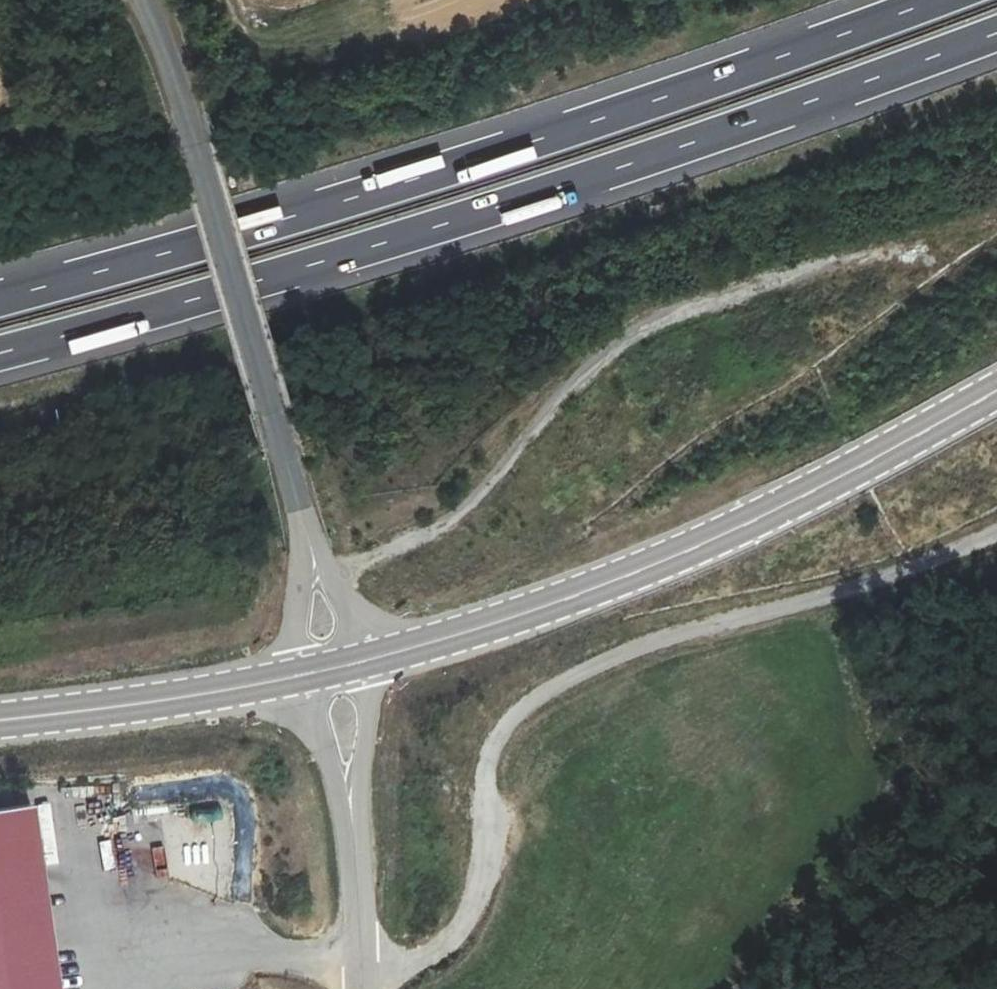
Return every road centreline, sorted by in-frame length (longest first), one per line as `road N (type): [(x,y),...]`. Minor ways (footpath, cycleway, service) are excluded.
road 1 (motorway): [(0,355),(501,208),(996,34)]
road 2 (motorway): [(932,0),(298,217),(0,299)]
road 3 (track): [(996,536),(892,581),(679,634),(558,683),(512,718),(485,762),(488,834),(479,891),(459,937),(423,956),(362,963)]
road 4 (track): [(317,574),(461,519),(525,438),(640,324),(908,246),(933,263)]
road 5 (tertiary): [(333,669),(506,621),(709,542),(996,390)]
road 6 (unclassified): [(333,669),(317,574),(271,411),(175,80),(143,0)]
road 7 (tertiary): [(0,721),(170,701),(333,669)]
road 8 (unclassified): [(362,988),(352,765),(333,669)]

